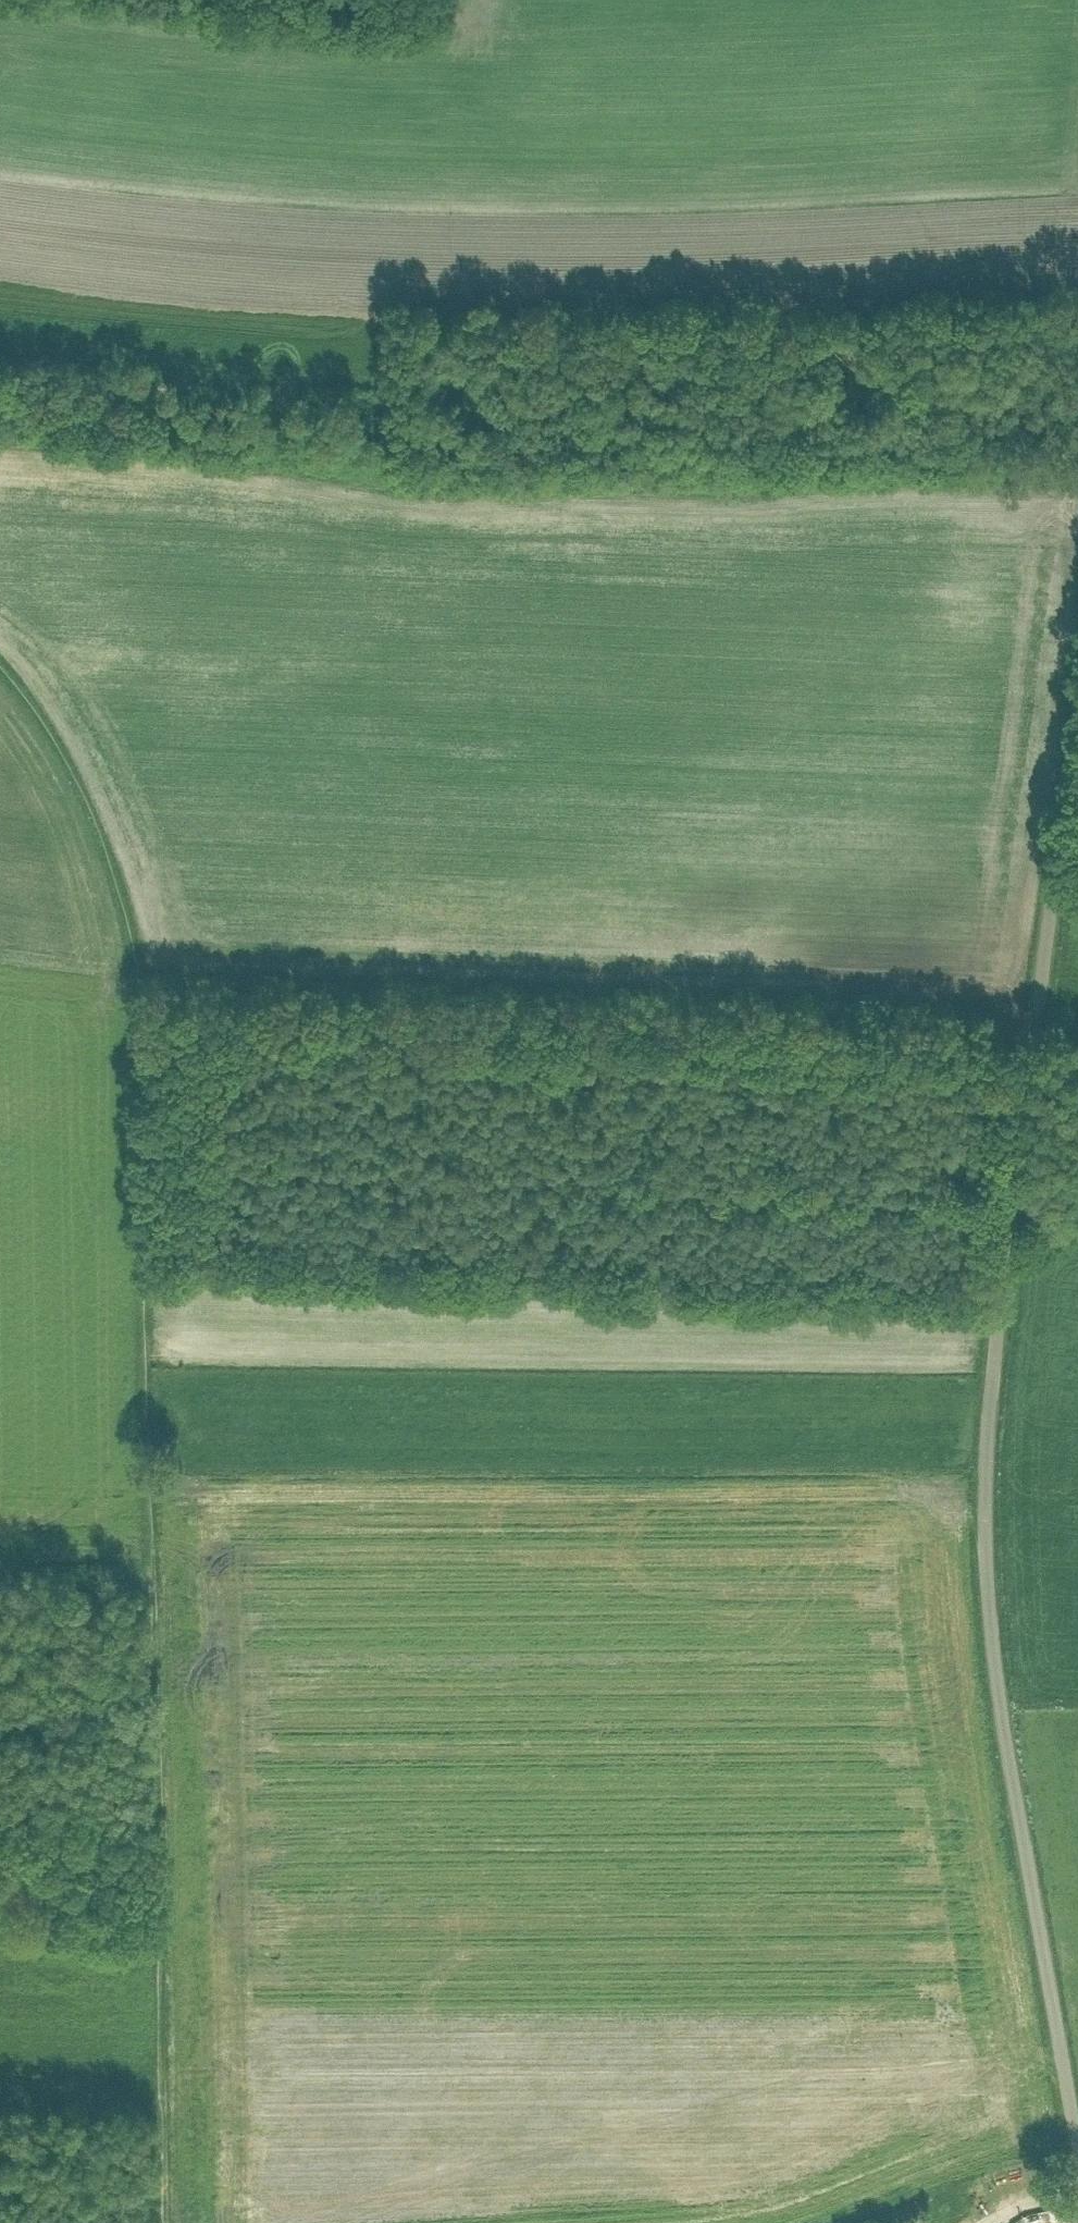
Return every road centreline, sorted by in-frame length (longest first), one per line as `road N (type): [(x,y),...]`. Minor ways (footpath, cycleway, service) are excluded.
road 1 (unclassified): [(1077,2143),(998,1697),(985,1522),(1010,1206),(1077,708)]
road 2 (track): [(141,1166),(164,2222)]
road 3 (track): [(141,1166),(1010,1206)]
road 4 (track): [(0,664),(79,784),(123,905),(139,1007),(141,1166)]

